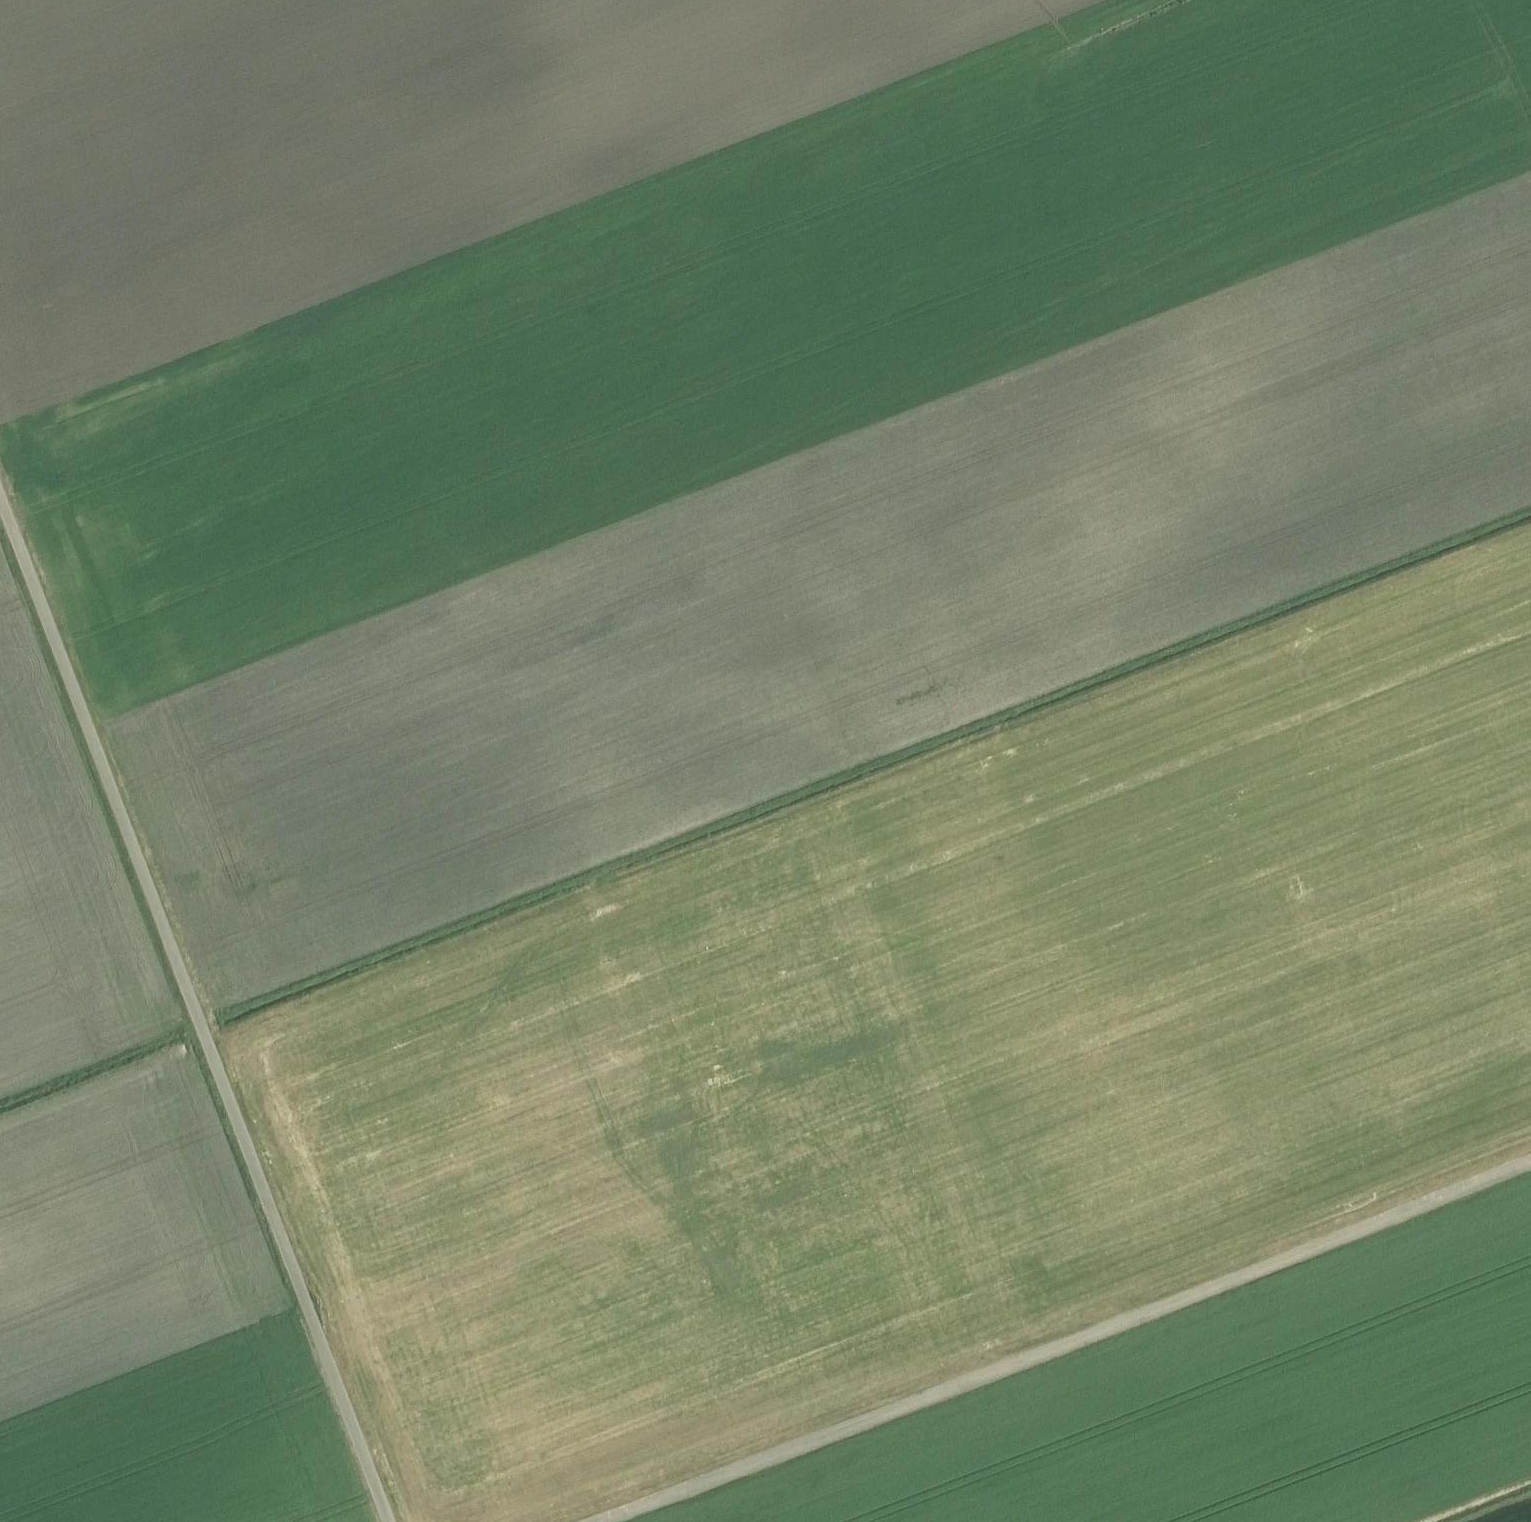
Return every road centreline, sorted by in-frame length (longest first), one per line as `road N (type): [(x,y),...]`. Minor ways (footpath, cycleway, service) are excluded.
road 1 (unclassified): [(389,1521),(0,495)]
road 2 (track): [(585,1521),(1530,1149)]

